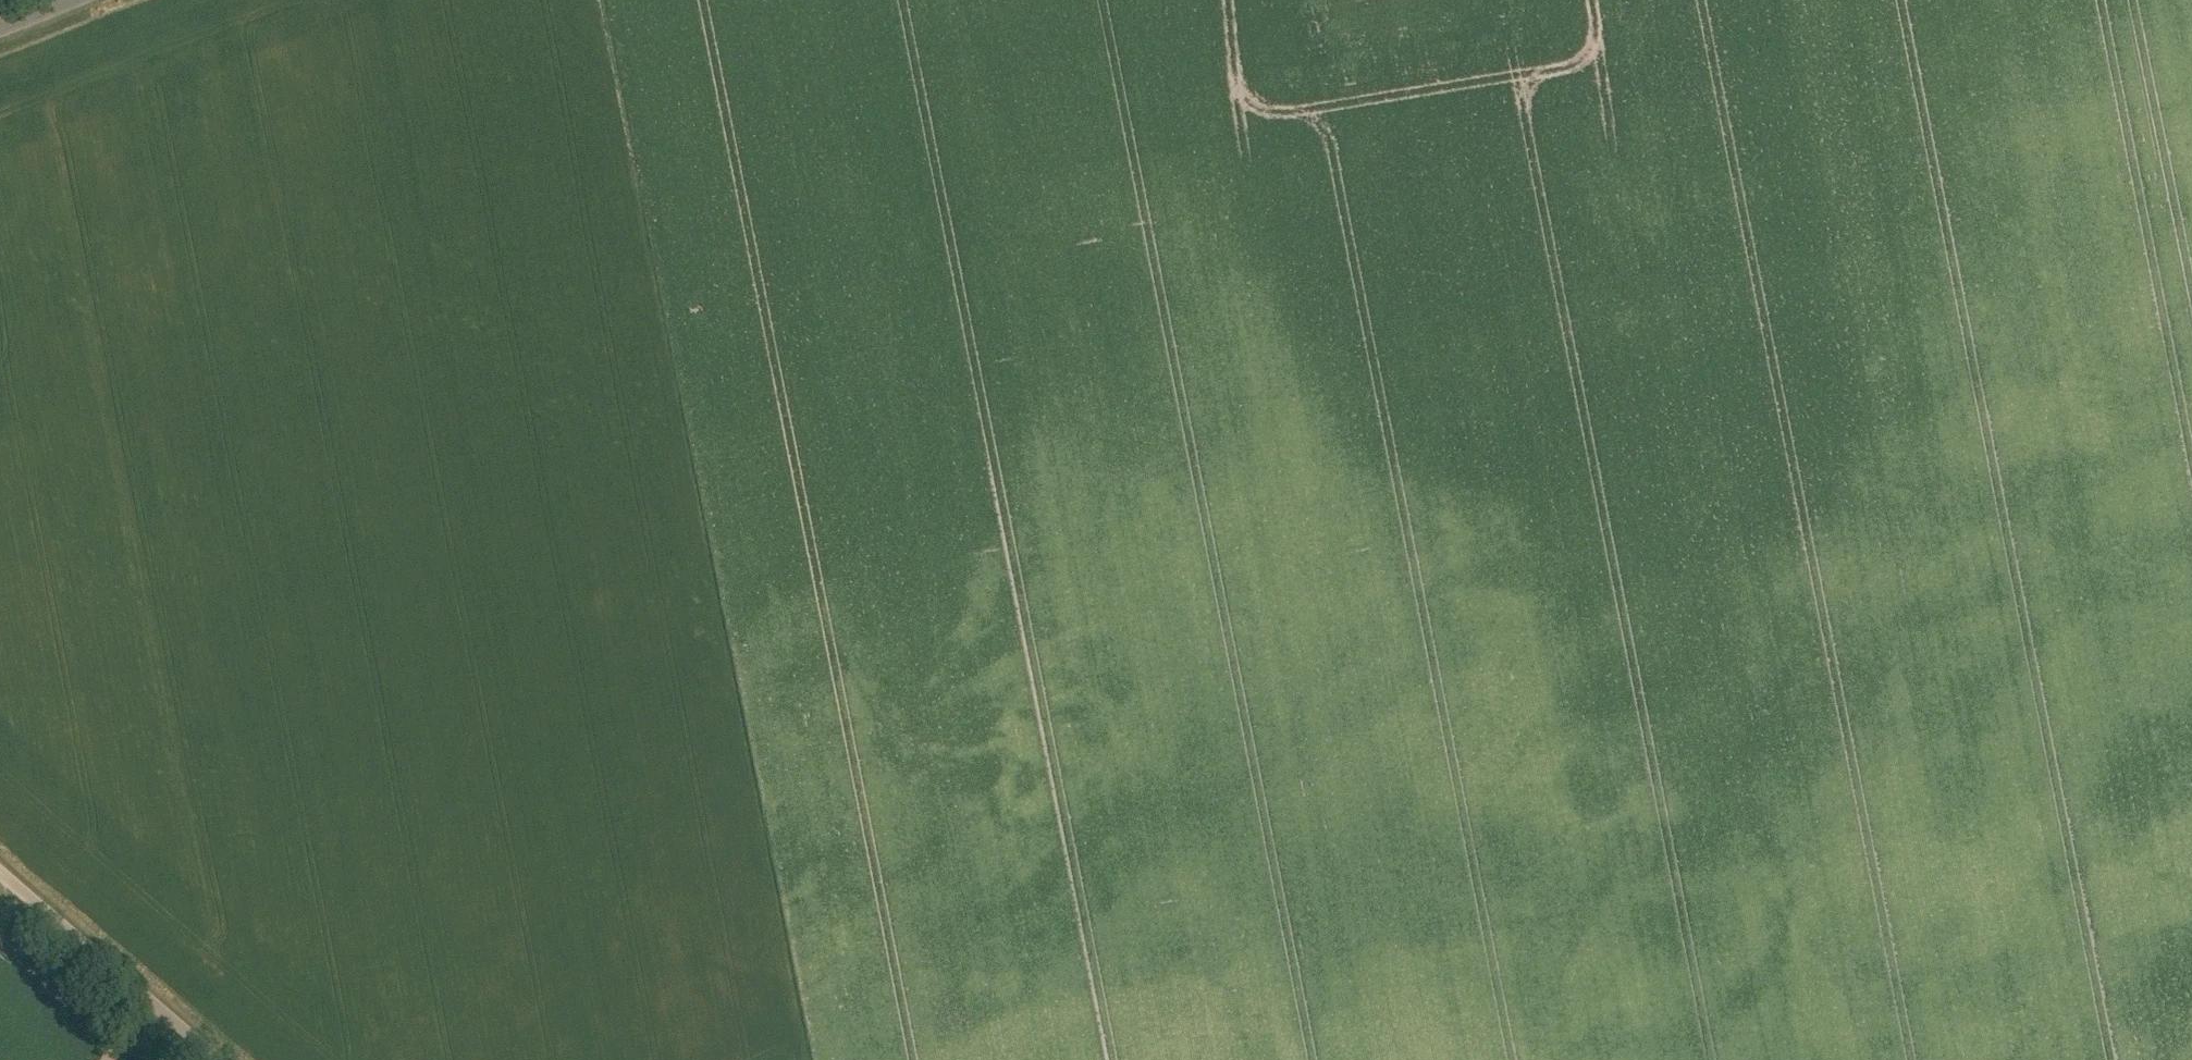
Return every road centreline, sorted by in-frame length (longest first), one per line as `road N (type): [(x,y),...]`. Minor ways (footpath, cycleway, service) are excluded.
road 1 (unclassified): [(0,872),(217,1059)]

